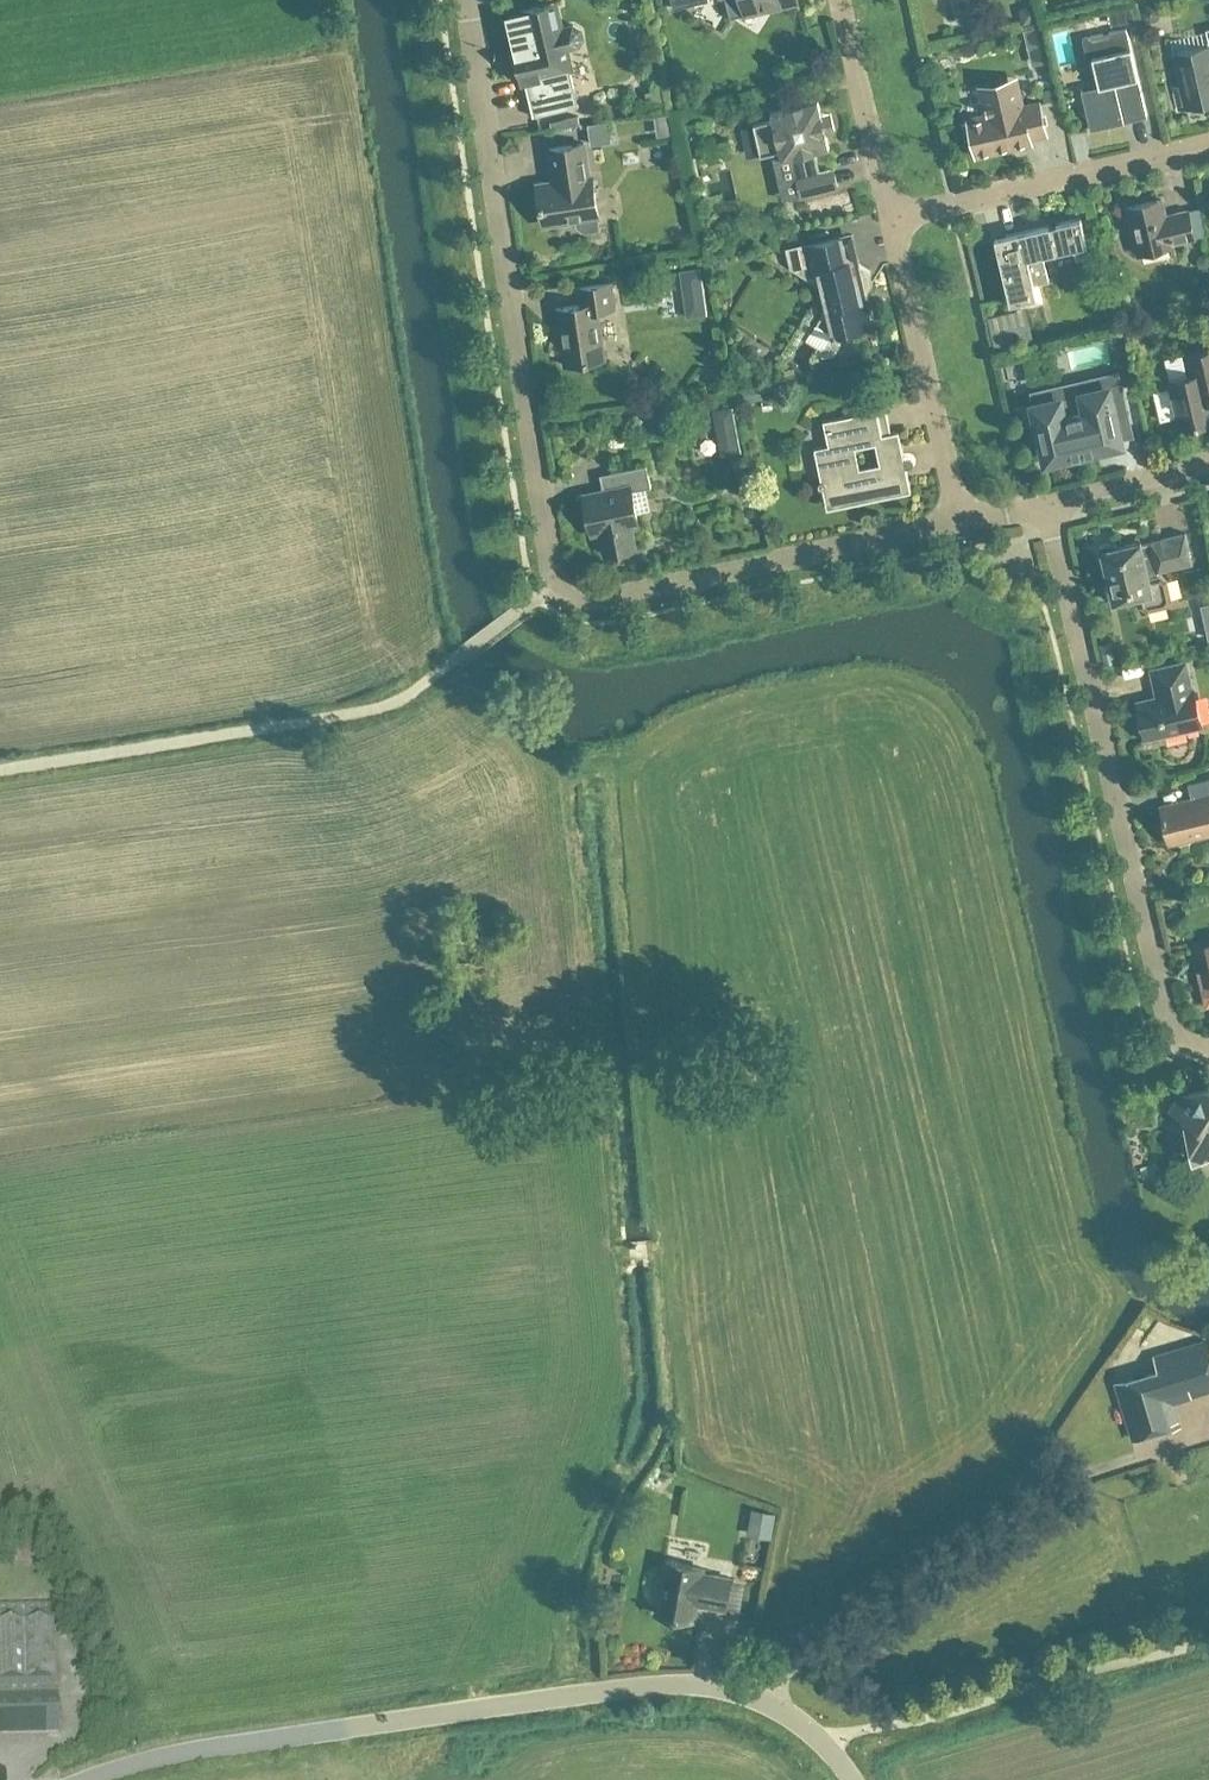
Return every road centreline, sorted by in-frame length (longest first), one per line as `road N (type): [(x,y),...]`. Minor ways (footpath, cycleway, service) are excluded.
road 1 (residential): [(960,520),(598,597),(559,582),(550,563),(468,0)]
road 2 (unclassified): [(857,1779),(806,1726),(764,1702),(695,1684),(221,1744),(85,1779)]
road 3 (residential): [(1208,1040),(1177,1048),(1048,500)]
road 4 (residential): [(889,217),(1208,142)]
road 5 (residential): [(960,520),(889,217)]
road 6 (residential): [(889,217),(840,0)]
road 7 (residential): [(1208,462),(1048,500)]

